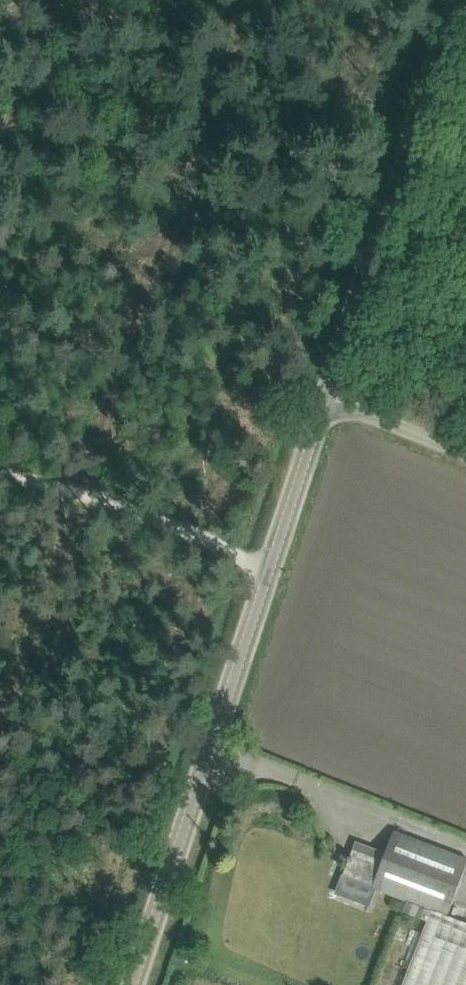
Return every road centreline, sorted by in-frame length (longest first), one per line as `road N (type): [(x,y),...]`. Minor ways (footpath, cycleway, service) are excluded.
road 1 (tertiary): [(132,984),(326,398)]
road 2 (tertiary): [(326,398),(458,0)]
road 3 (track): [(0,460),(57,476),(270,568)]
road 4 (track): [(67,0),(0,209)]
road 5 (unclassified): [(465,453),(326,398)]

